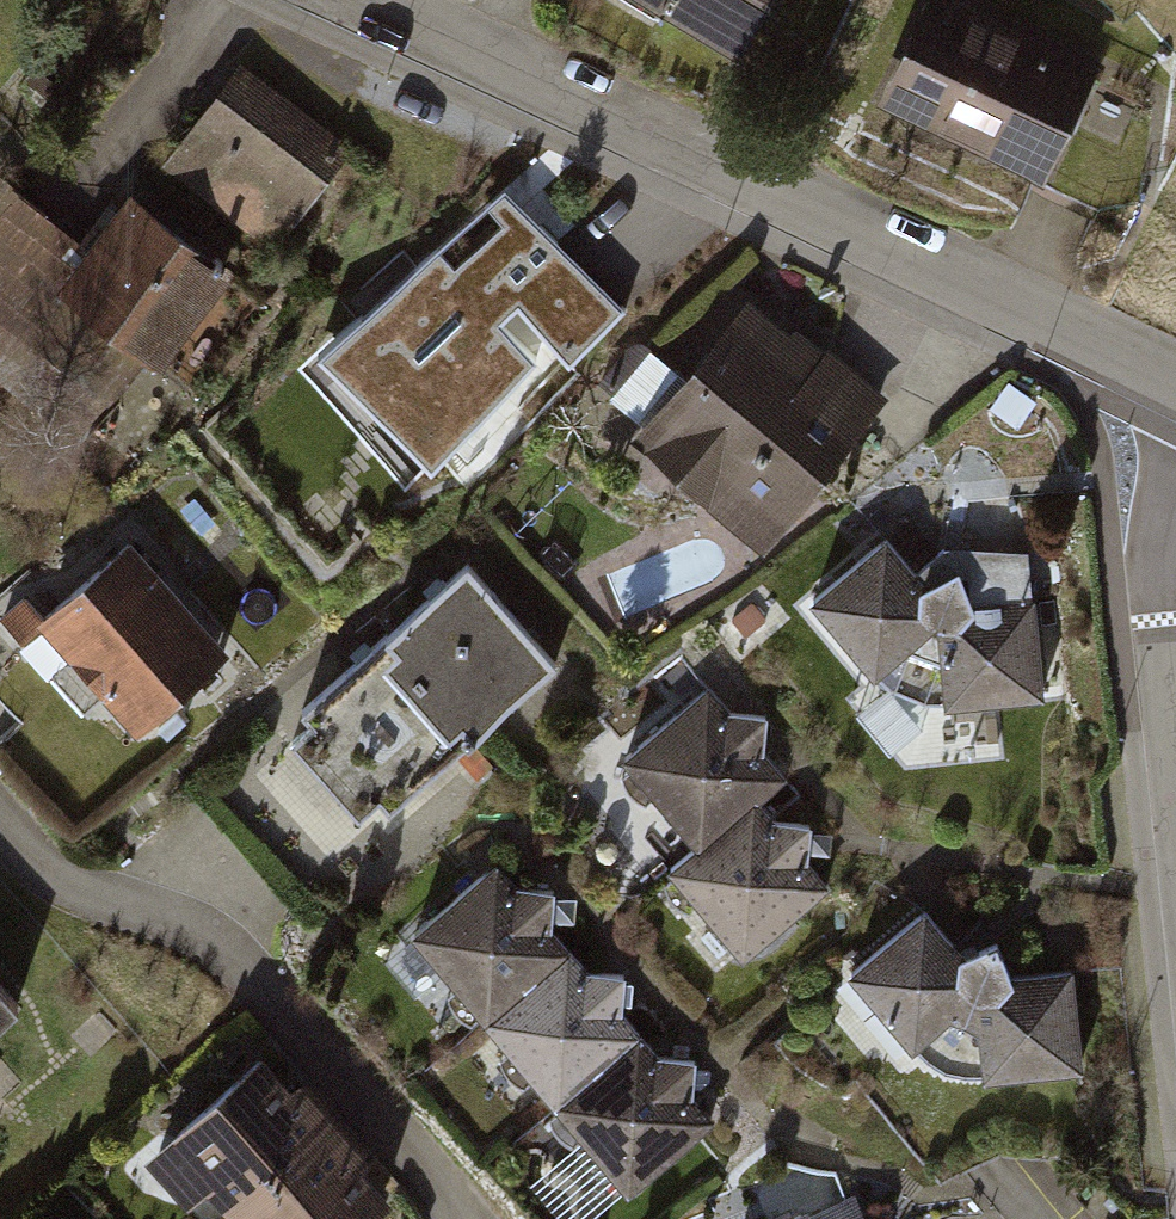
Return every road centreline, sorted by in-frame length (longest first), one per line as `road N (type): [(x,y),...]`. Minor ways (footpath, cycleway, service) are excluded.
road 1 (residential): [(356,0),(1175,404)]
road 2 (residential): [(1175,501),(1152,566),(1175,894)]

